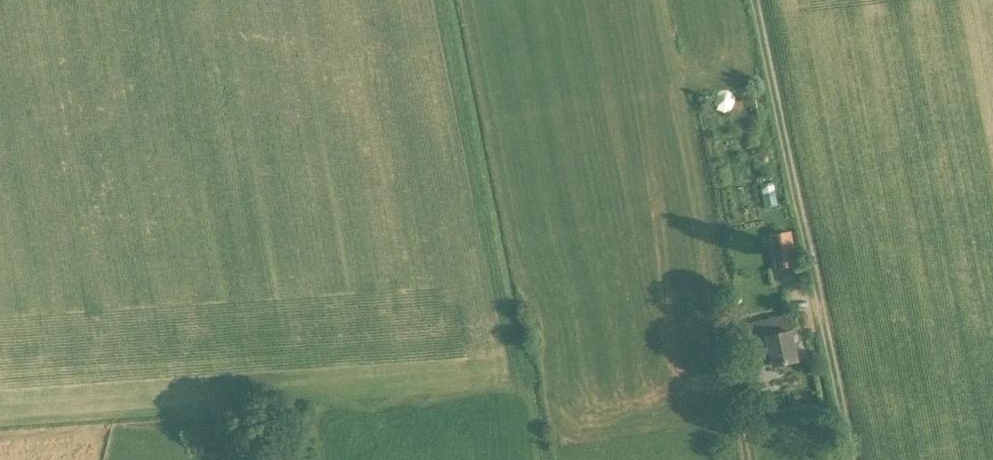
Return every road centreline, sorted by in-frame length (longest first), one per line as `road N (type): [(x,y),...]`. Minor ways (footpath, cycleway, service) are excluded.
road 1 (track): [(660,0),(752,459)]

